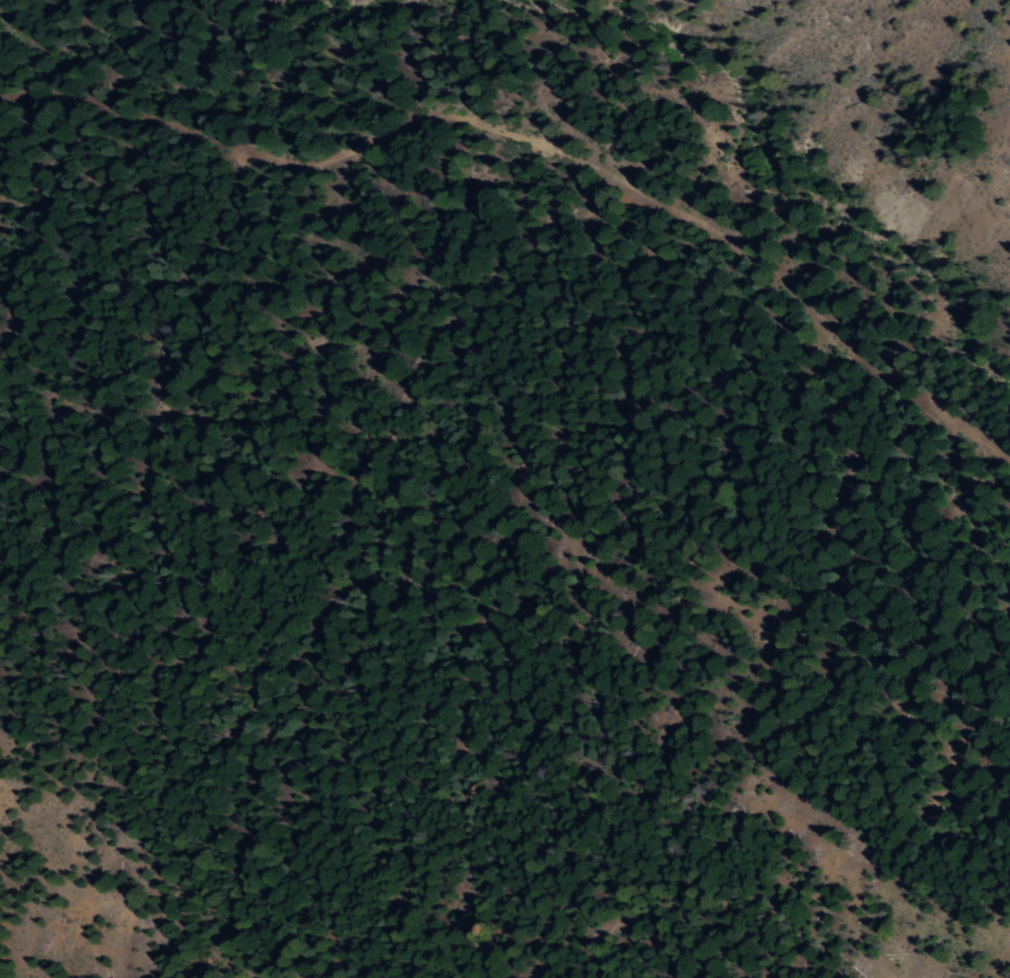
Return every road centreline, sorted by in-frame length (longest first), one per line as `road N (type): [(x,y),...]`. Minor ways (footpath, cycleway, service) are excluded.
road 1 (track): [(1009,447),(735,225),(554,129),(460,95),(382,126),(308,141),(0,53)]

